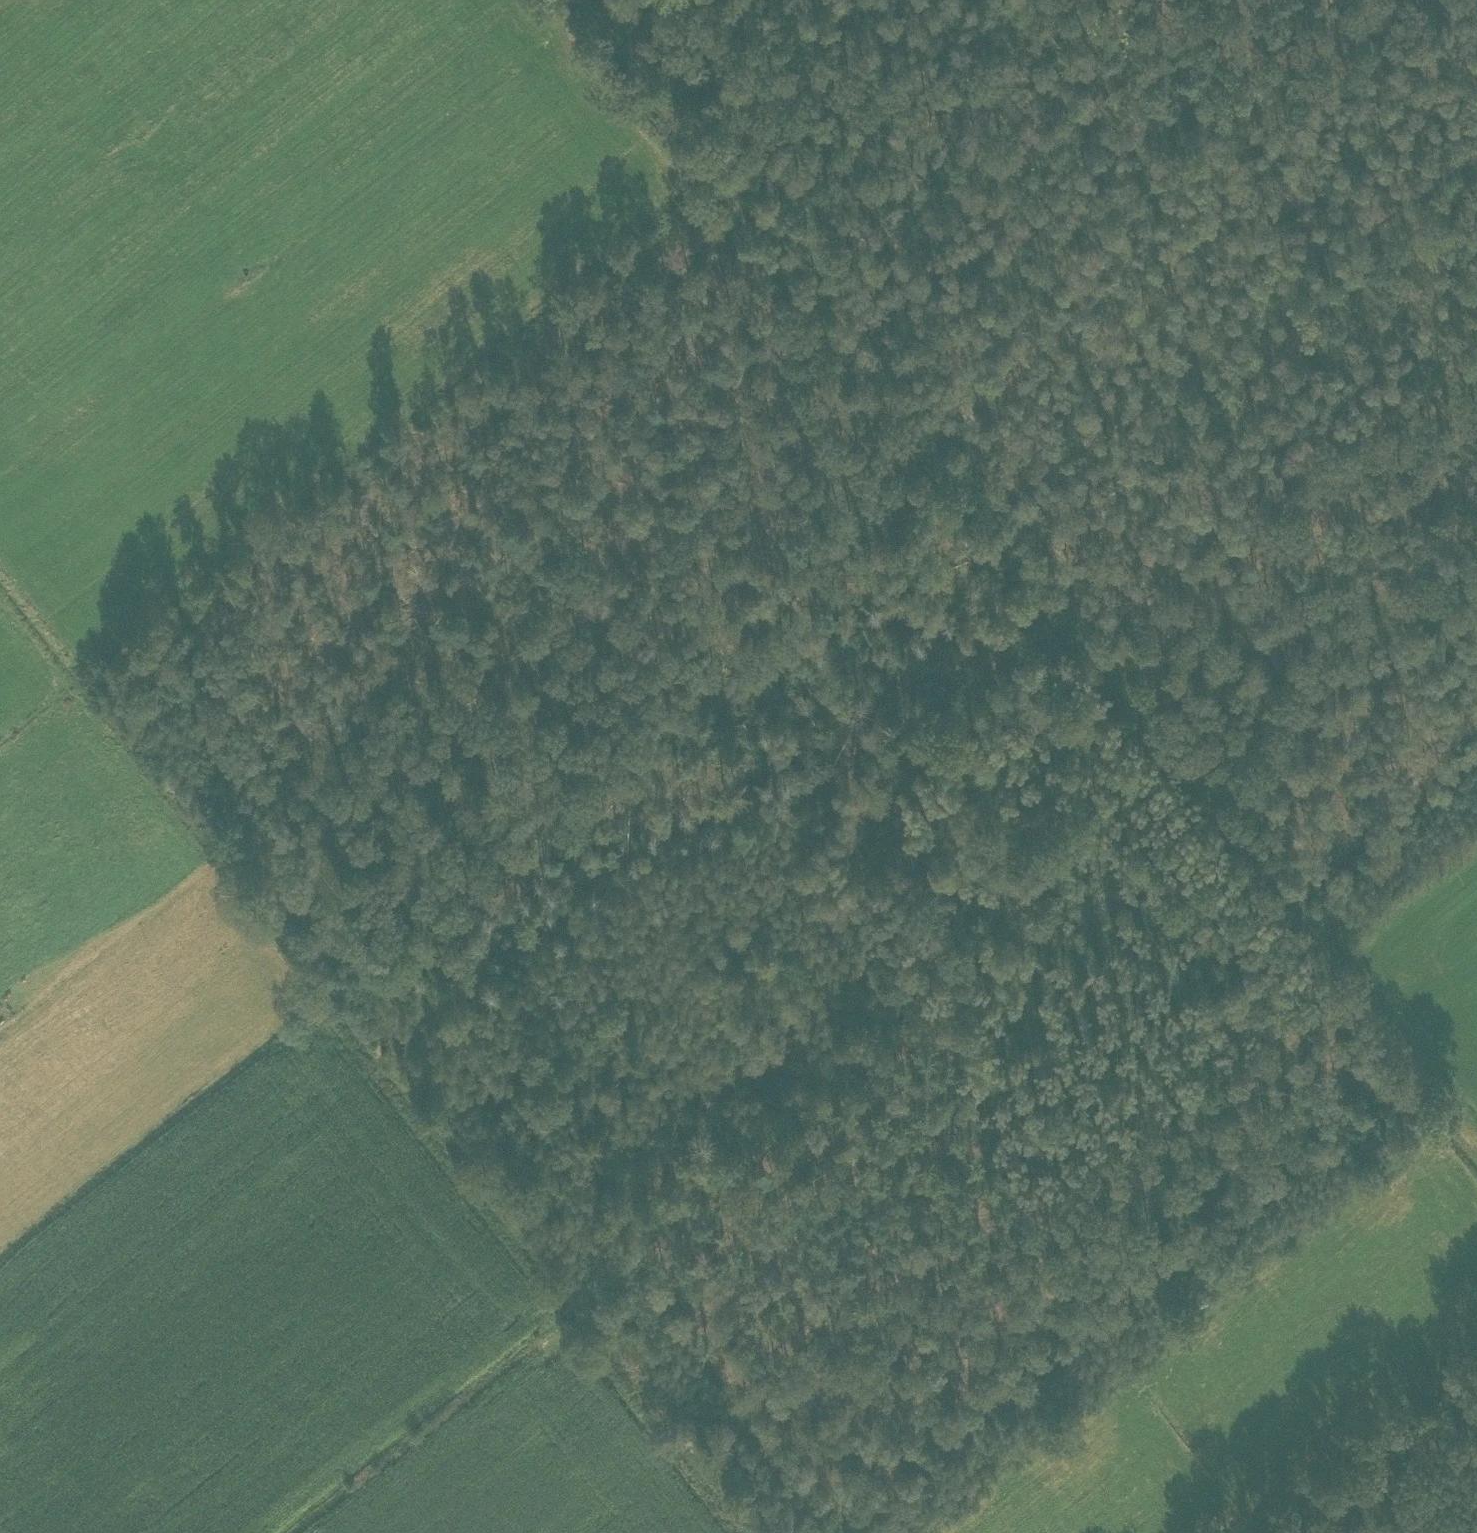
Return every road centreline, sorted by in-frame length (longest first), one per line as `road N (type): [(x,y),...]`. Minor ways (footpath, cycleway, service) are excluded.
road 1 (track): [(1476,1146),(580,0)]

